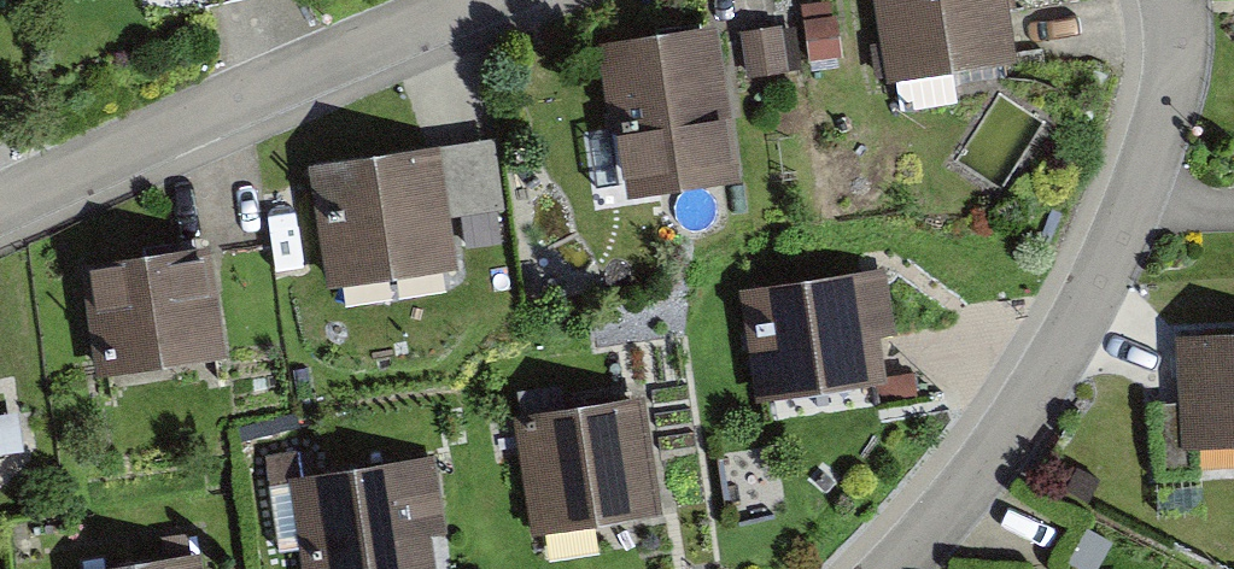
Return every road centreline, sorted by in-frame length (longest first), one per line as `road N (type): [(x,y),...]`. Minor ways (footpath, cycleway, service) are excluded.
road 1 (residential): [(872,568),(1014,401),(1141,156),(1163,43),(1155,0)]
road 2 (residential): [(460,0),(0,199)]

